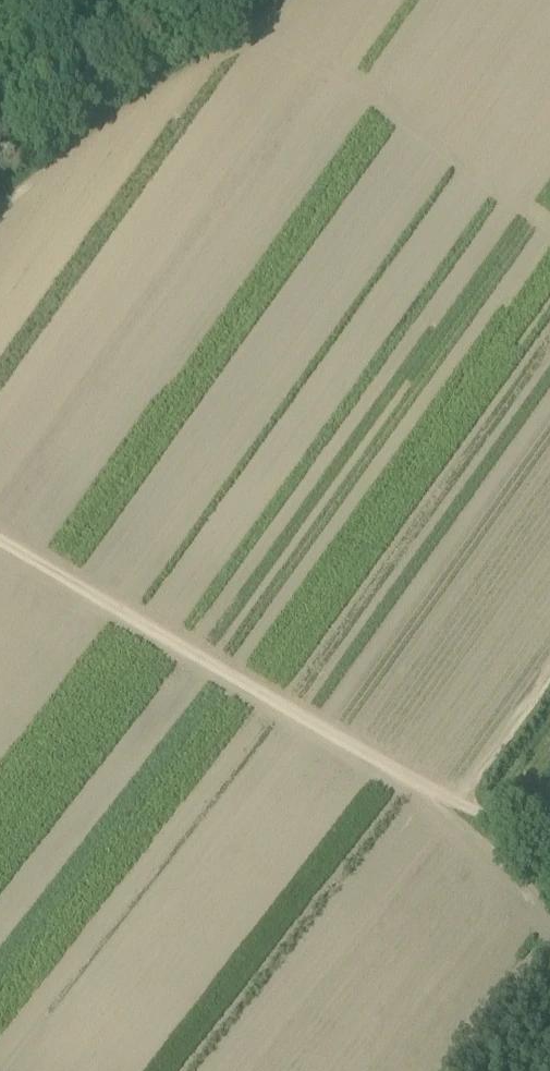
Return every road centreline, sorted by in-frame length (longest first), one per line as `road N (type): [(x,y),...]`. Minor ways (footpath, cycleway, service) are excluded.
road 1 (track): [(459,802),(0,542)]
road 2 (track): [(549,677),(459,802)]

